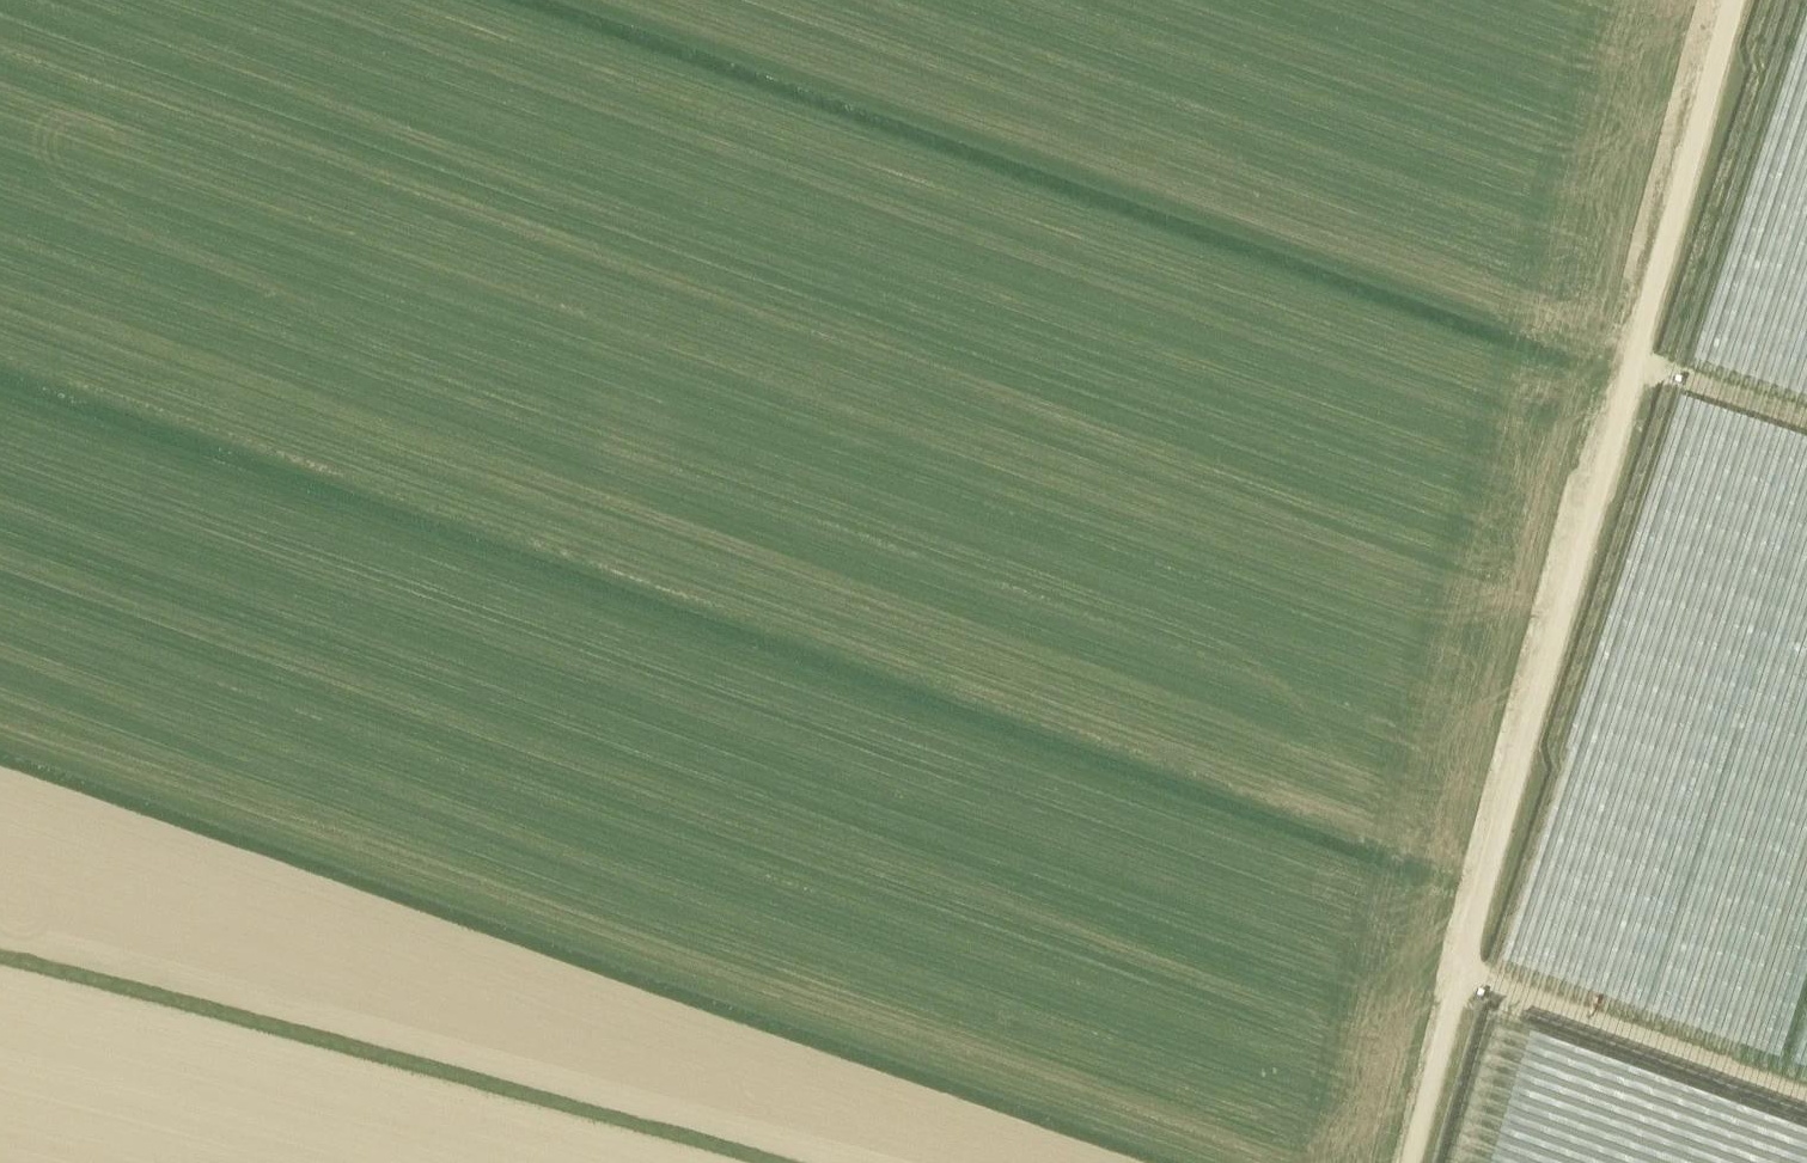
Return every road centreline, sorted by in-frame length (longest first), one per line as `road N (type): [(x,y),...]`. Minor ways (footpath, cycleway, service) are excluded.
road 1 (track): [(1739,0),(1408,1162)]

